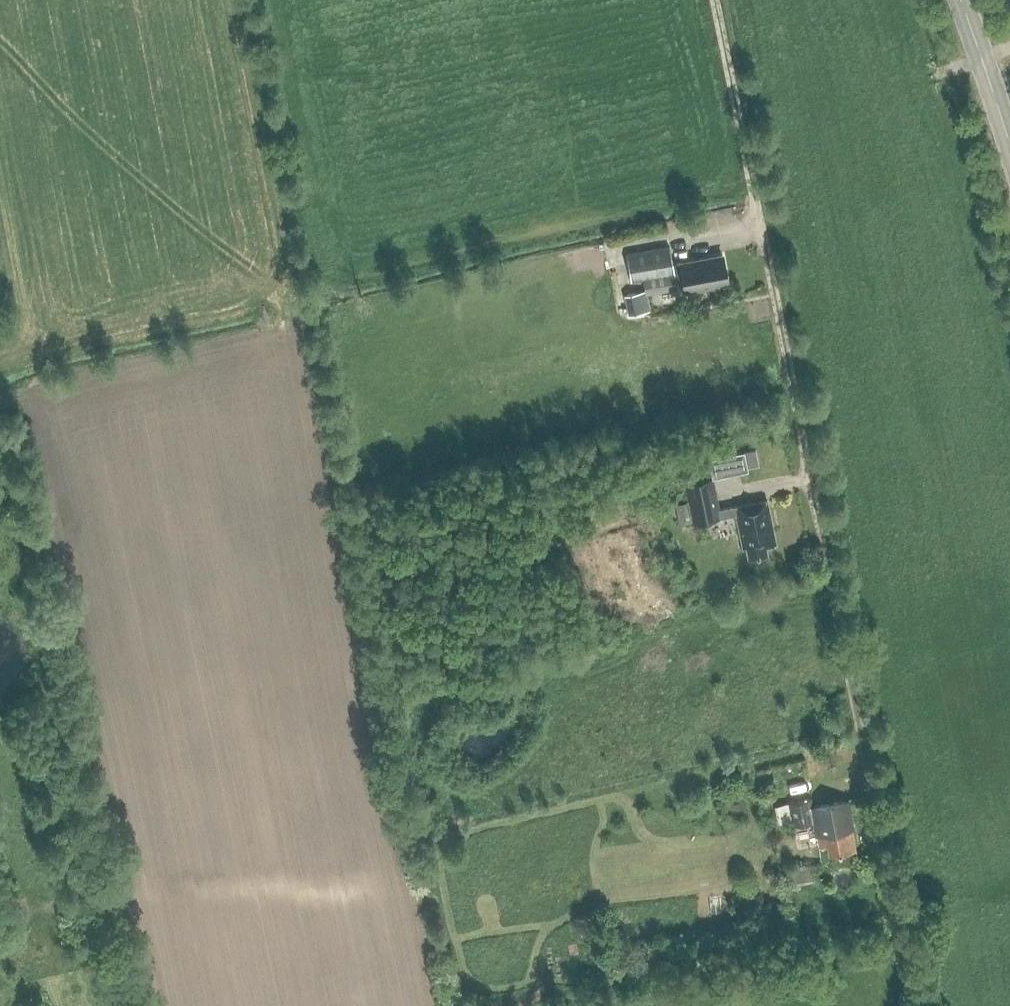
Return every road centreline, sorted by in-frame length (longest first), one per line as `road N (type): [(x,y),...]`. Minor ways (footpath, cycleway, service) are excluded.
road 1 (track): [(714,0),(913,1005)]
road 2 (primary): [(1009,154),(954,0)]

